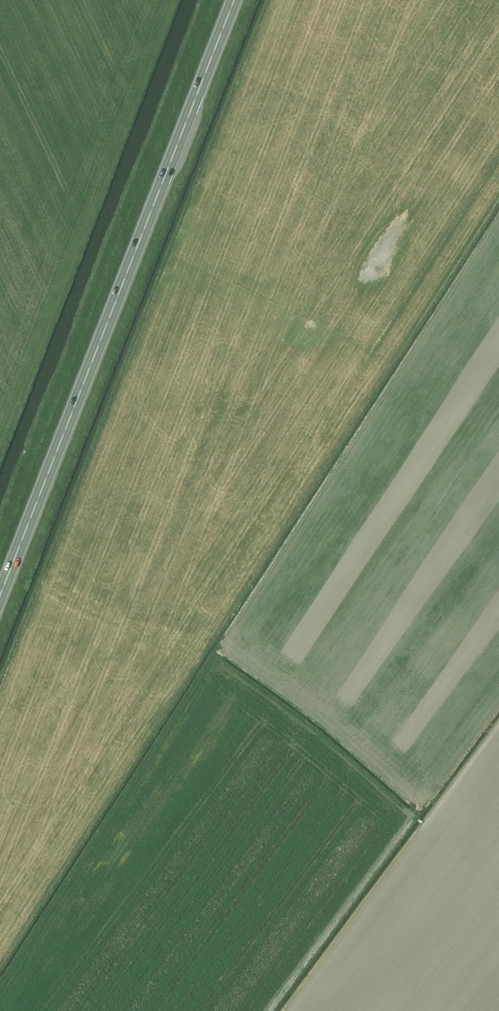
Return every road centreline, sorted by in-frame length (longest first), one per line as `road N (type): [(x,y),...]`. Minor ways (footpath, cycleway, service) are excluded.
road 1 (trunk): [(0,594),(233,0)]

